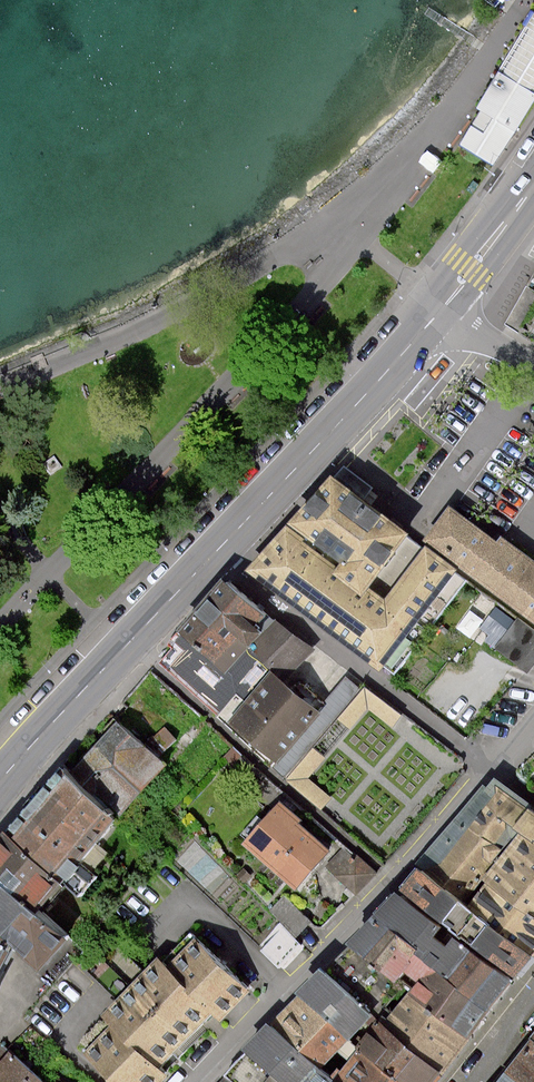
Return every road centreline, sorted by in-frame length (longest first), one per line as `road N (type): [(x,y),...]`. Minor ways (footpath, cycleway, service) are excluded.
road 1 (residential): [(491,765),(195,1081)]
road 2 (residential): [(491,765),(210,555)]
road 3 (primary): [(446,302),(210,555)]
road 4 (primary): [(210,555),(0,782)]
road 5 (primary): [(533,184),(446,302)]

